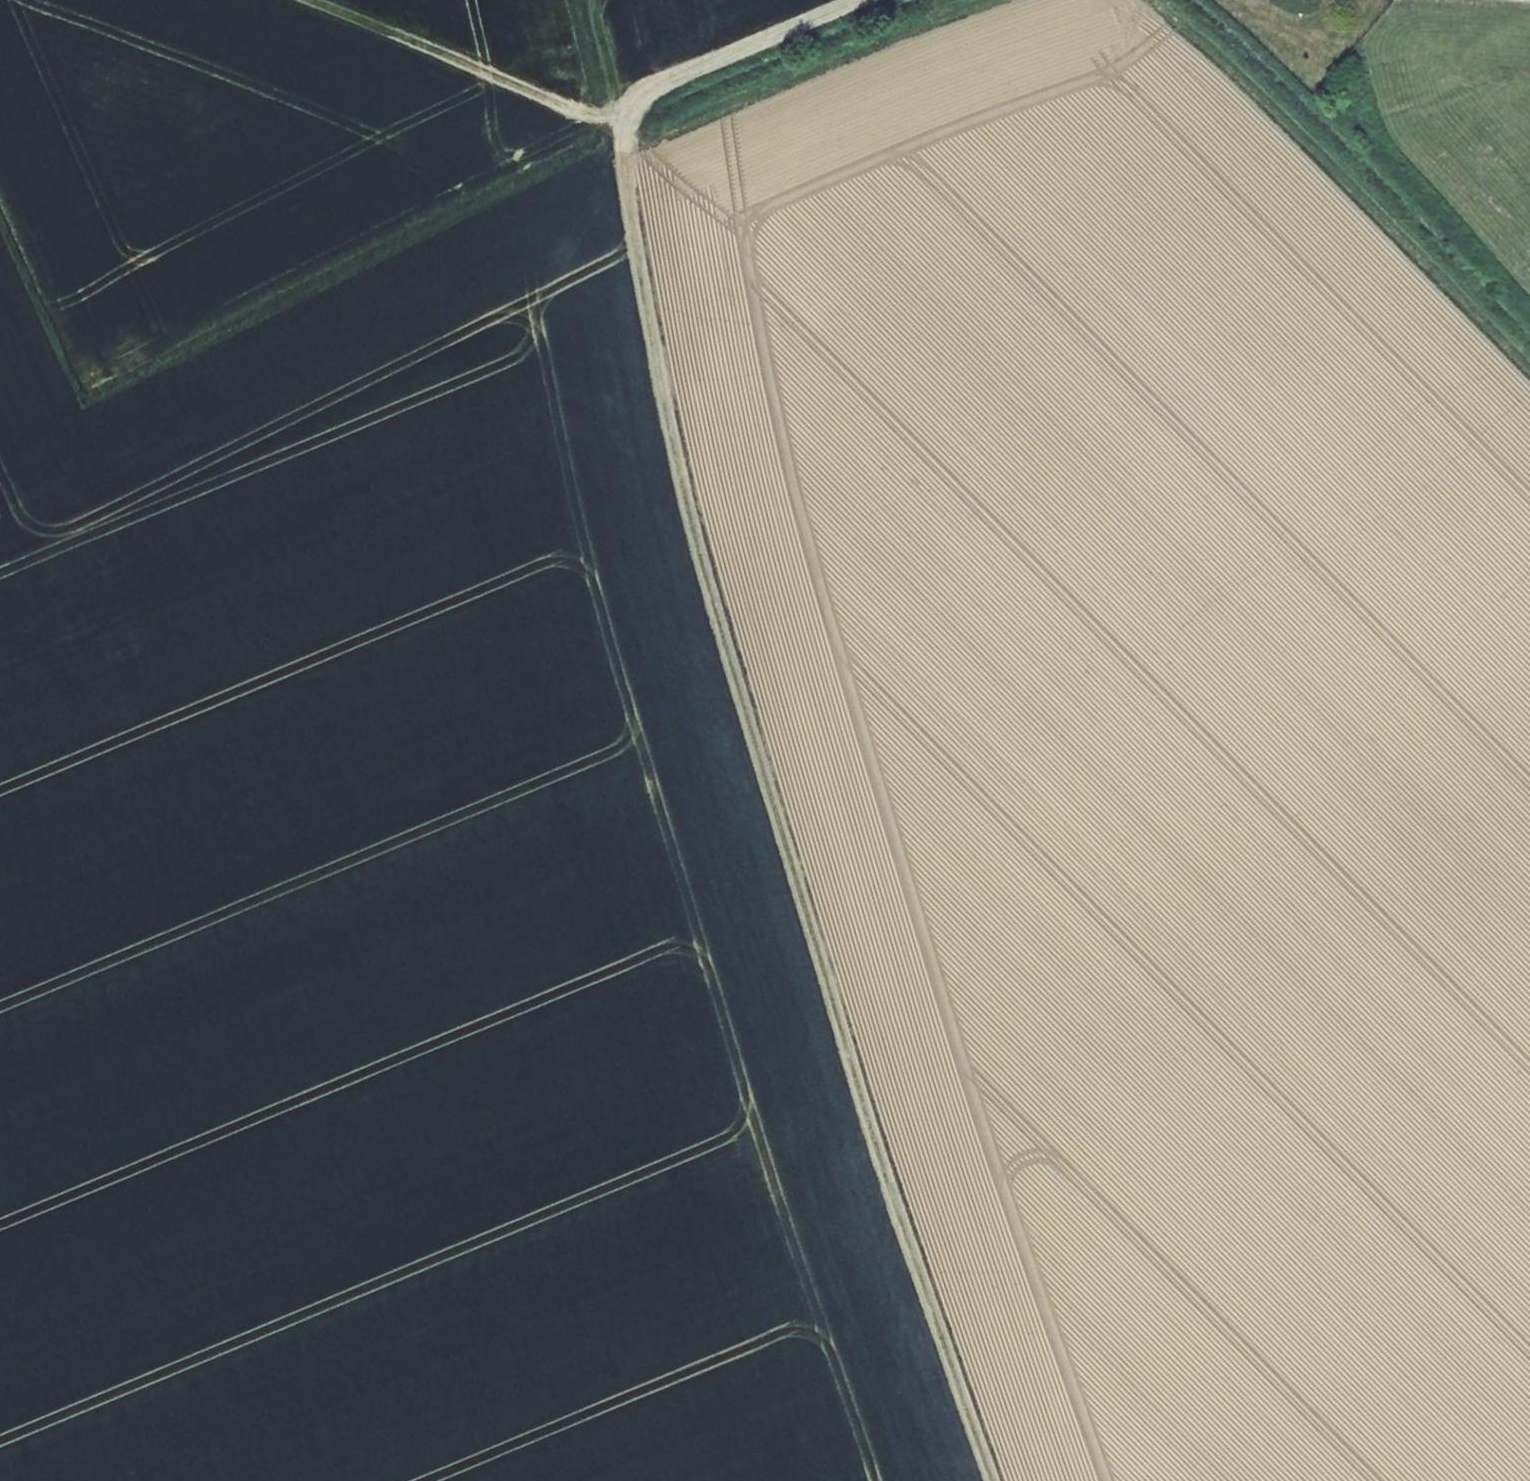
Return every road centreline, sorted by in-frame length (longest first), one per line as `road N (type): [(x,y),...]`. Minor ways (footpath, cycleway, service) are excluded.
road 1 (track): [(614,117),(714,656),(991,1480)]
road 2 (track): [(310,0),(614,117),(900,0)]

